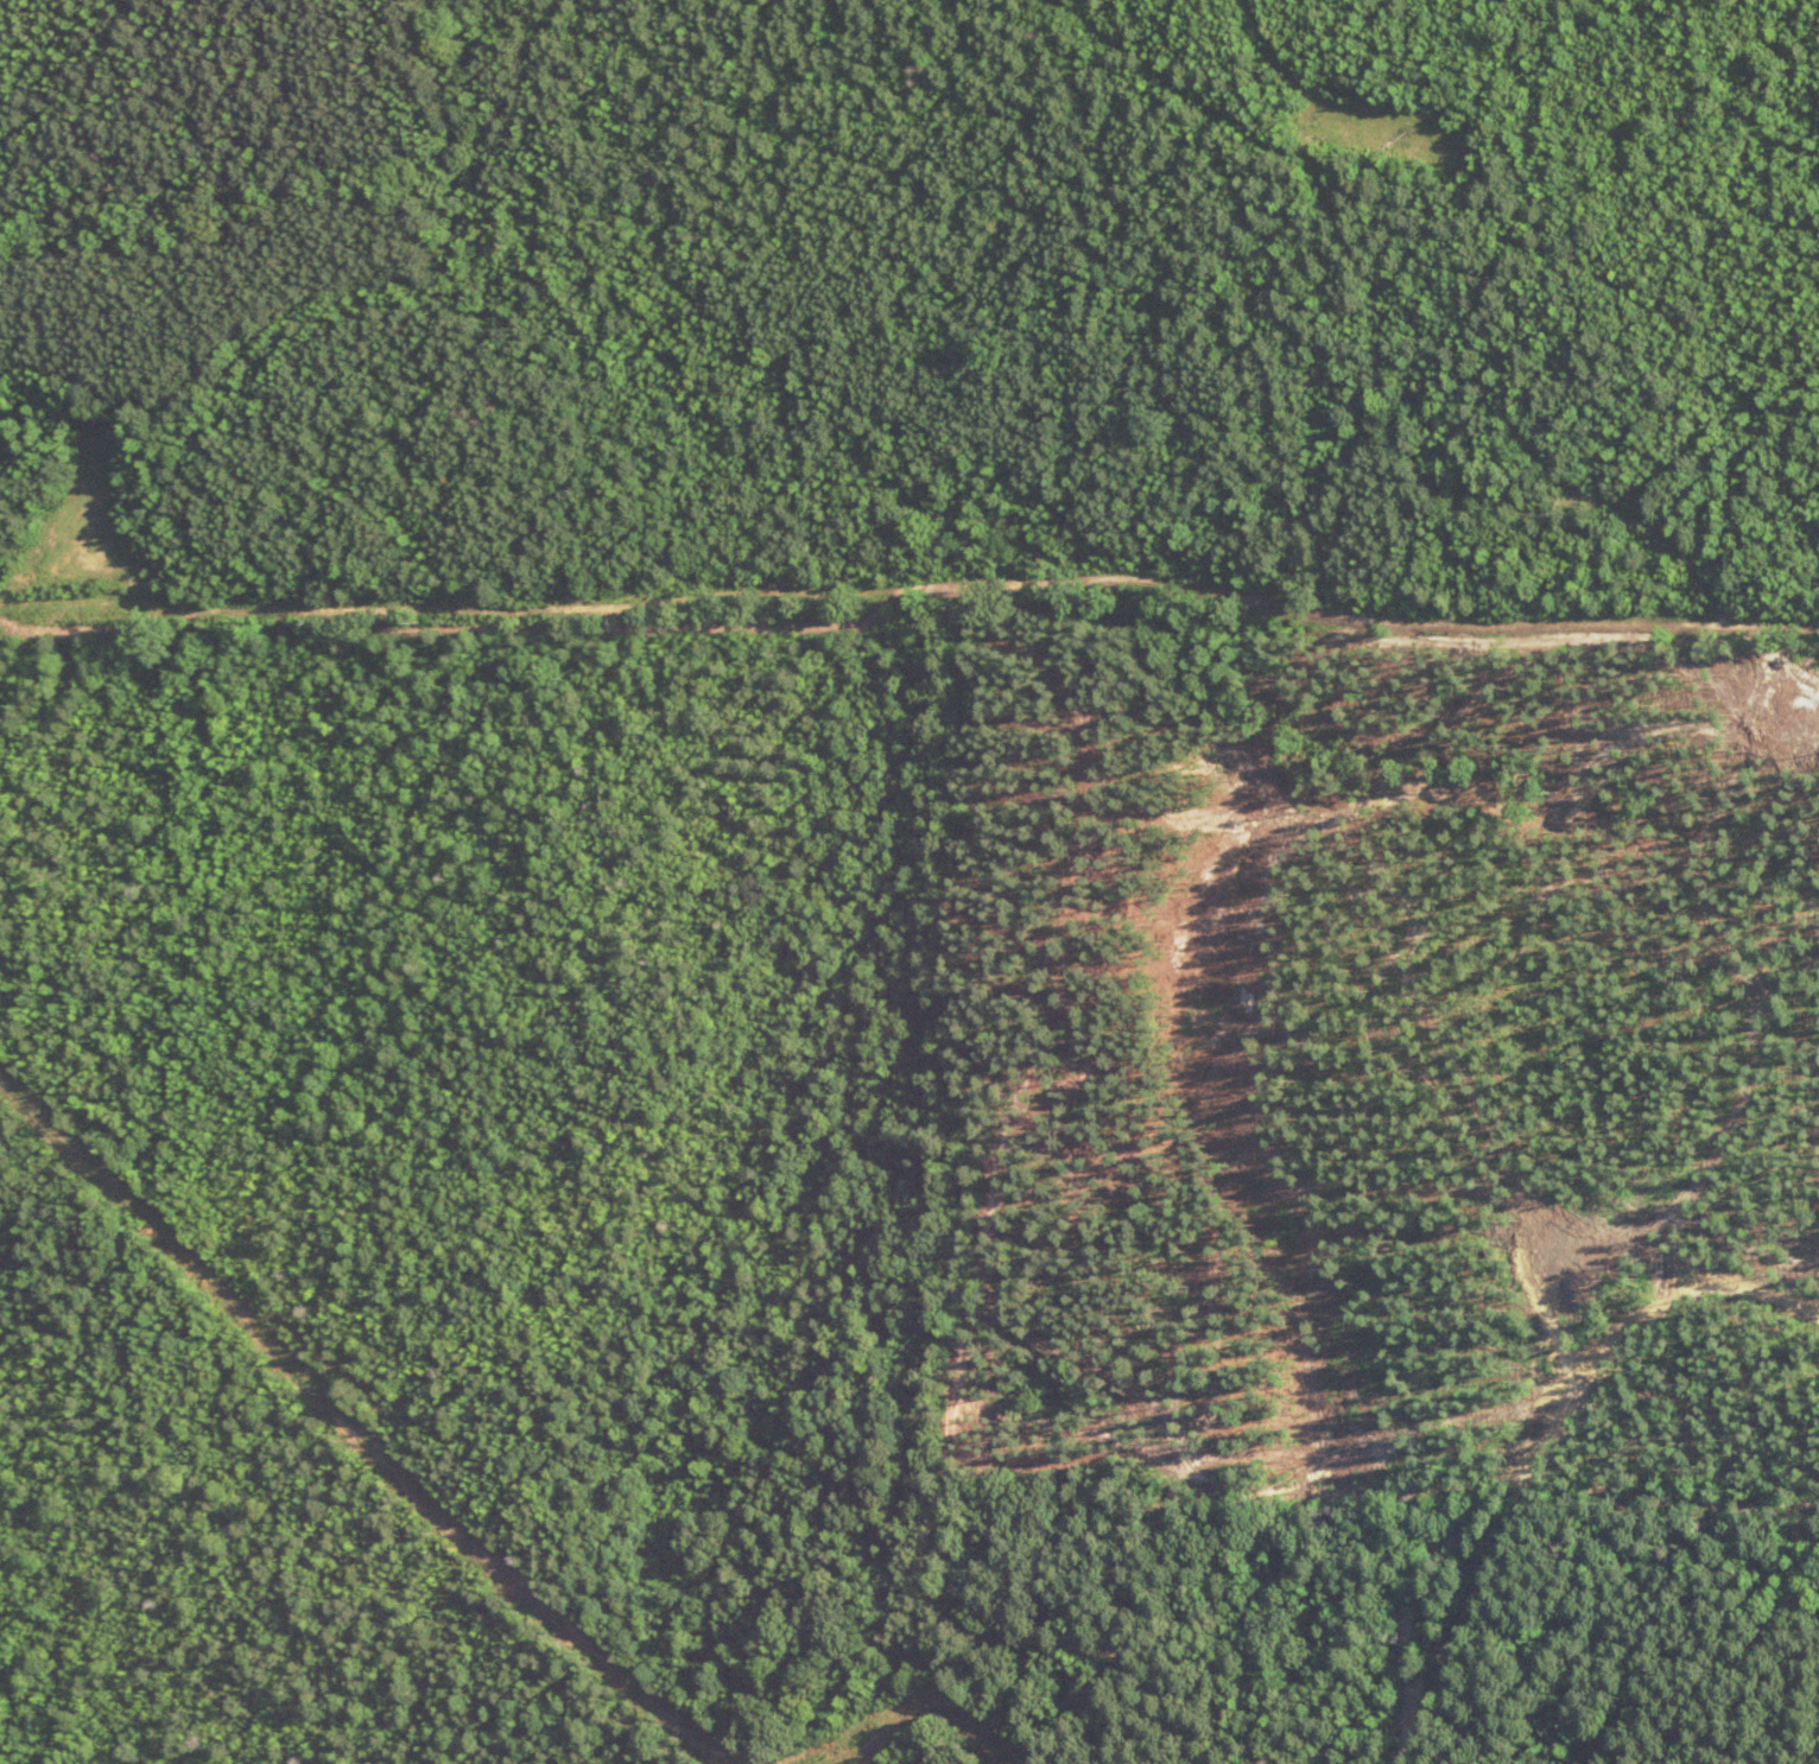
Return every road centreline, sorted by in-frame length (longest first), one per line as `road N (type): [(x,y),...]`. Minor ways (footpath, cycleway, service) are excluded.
road 1 (residential): [(1203,1763),(1173,1700),(1126,1633),(1053,1614)]

